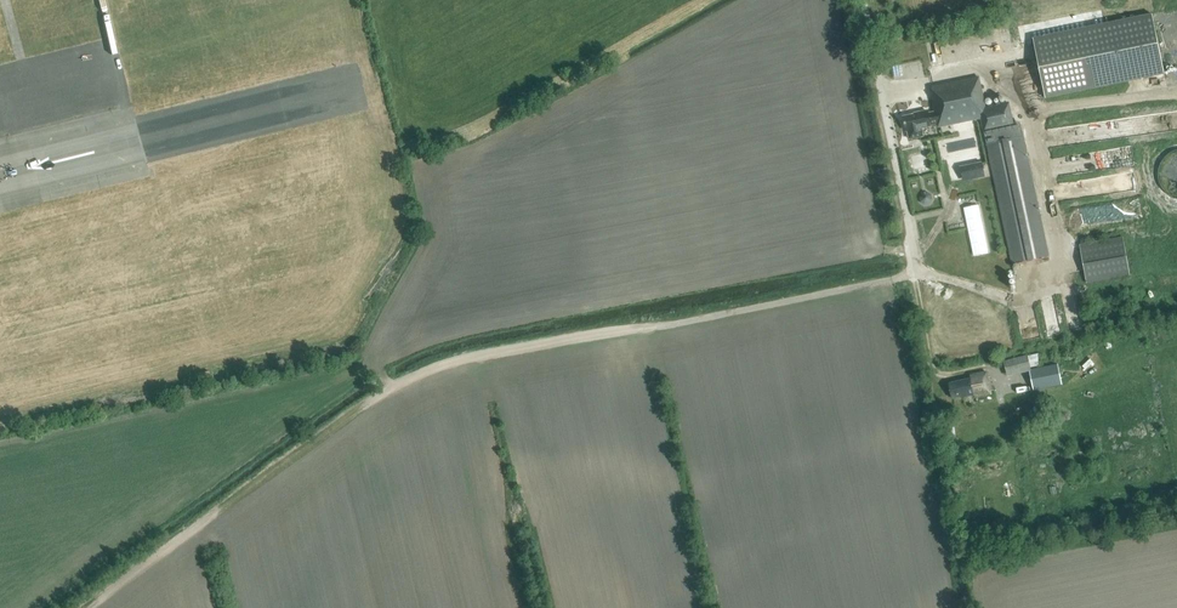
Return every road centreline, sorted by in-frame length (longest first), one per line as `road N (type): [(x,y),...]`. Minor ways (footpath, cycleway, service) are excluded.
road 1 (track): [(83,607),(375,397),(430,374),(914,274)]
road 2 (residential): [(914,274),(859,0)]

